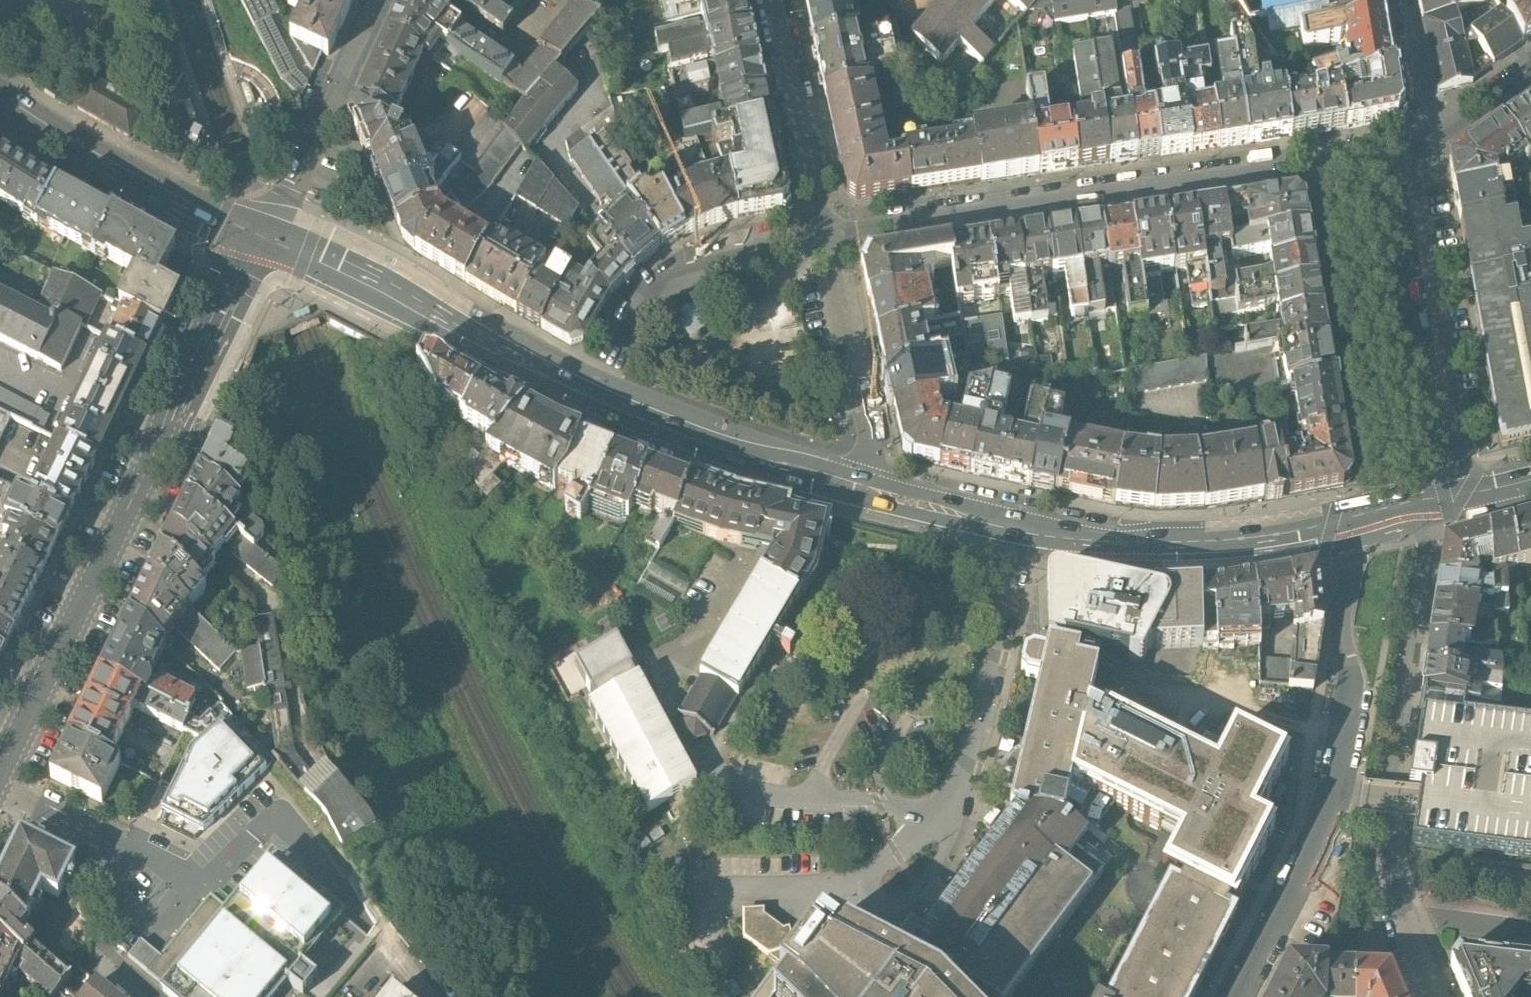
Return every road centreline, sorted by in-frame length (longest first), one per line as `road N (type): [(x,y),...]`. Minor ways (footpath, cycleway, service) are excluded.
road 1 (primary): [(0,775),(266,239)]
road 2 (residential): [(1367,519),(1347,612),(1360,680),(1337,789),(1238,996)]
road 3 (primary): [(1367,519),(1244,541),(1116,544),(869,494)]
road 4 (residential): [(1425,505),(1428,542),(1387,839),(1396,884),(1440,996)]
road 5 (residential): [(1319,162),(829,243)]
road 6 (primary): [(869,494),(597,397),(434,317)]
road 7 (residential): [(1319,162),(1375,490),(1367,519)]
road 8 (residential): [(1468,495),(1419,165),(1426,148)]
road 9 (primary): [(0,92),(112,162),(266,239)]
road 10 (tertiary): [(379,0),(266,239)]
road 11 (residential): [(869,494),(875,467),(829,243)]
road 12 (residential): [(778,0),(829,243)]
road 13 (residential): [(829,243),(720,261),(682,276),(659,291),(619,347)]
road 14 (primary): [(266,239),(434,317)]
road 15 (residential): [(1426,148),(1432,122),(1409,0)]
road 16 (residential): [(1530,77),(1426,148)]

